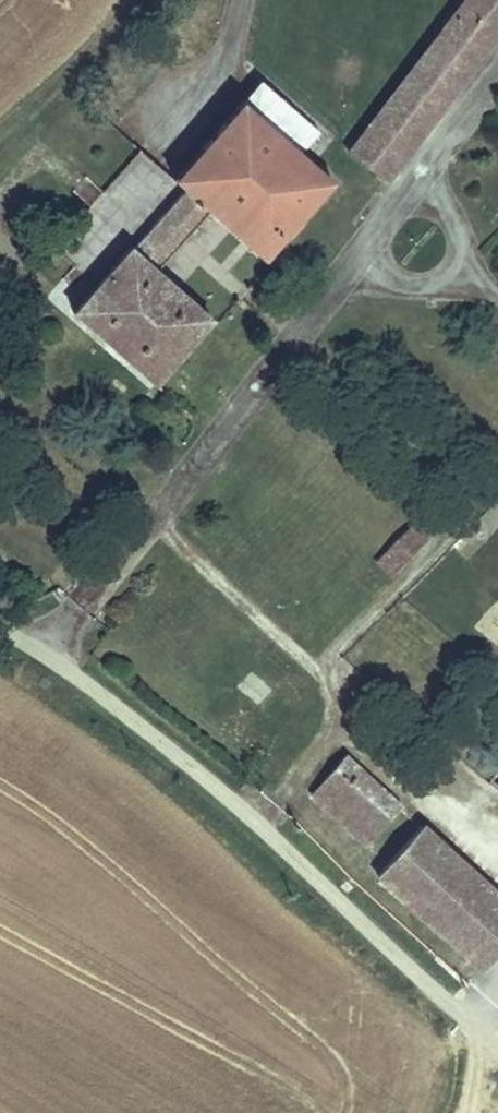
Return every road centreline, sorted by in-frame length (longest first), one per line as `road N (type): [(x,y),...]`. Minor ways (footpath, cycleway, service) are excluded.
road 1 (residential): [(0,631),(137,722),(497,1045)]

